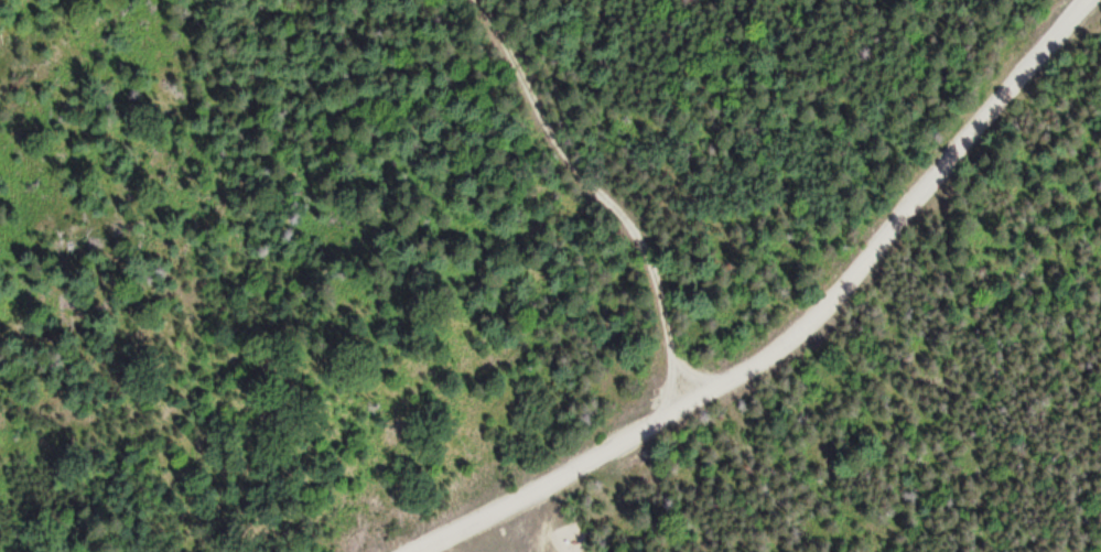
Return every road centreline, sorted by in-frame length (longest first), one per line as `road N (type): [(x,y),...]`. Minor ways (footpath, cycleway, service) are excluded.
road 1 (track): [(393,551),(694,398),(797,331),(836,299),(1080,0)]
road 2 (track): [(480,0),(551,129),(656,264),(674,362),(694,398)]

